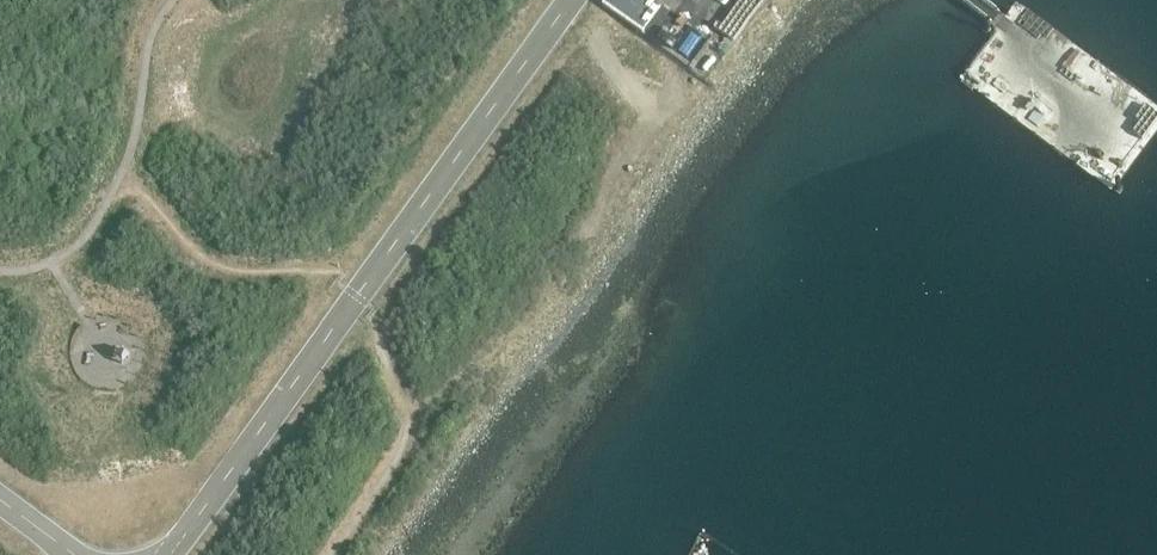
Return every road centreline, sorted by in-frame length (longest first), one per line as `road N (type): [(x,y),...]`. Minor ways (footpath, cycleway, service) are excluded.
road 1 (unclassified): [(167,554),(572,0)]

